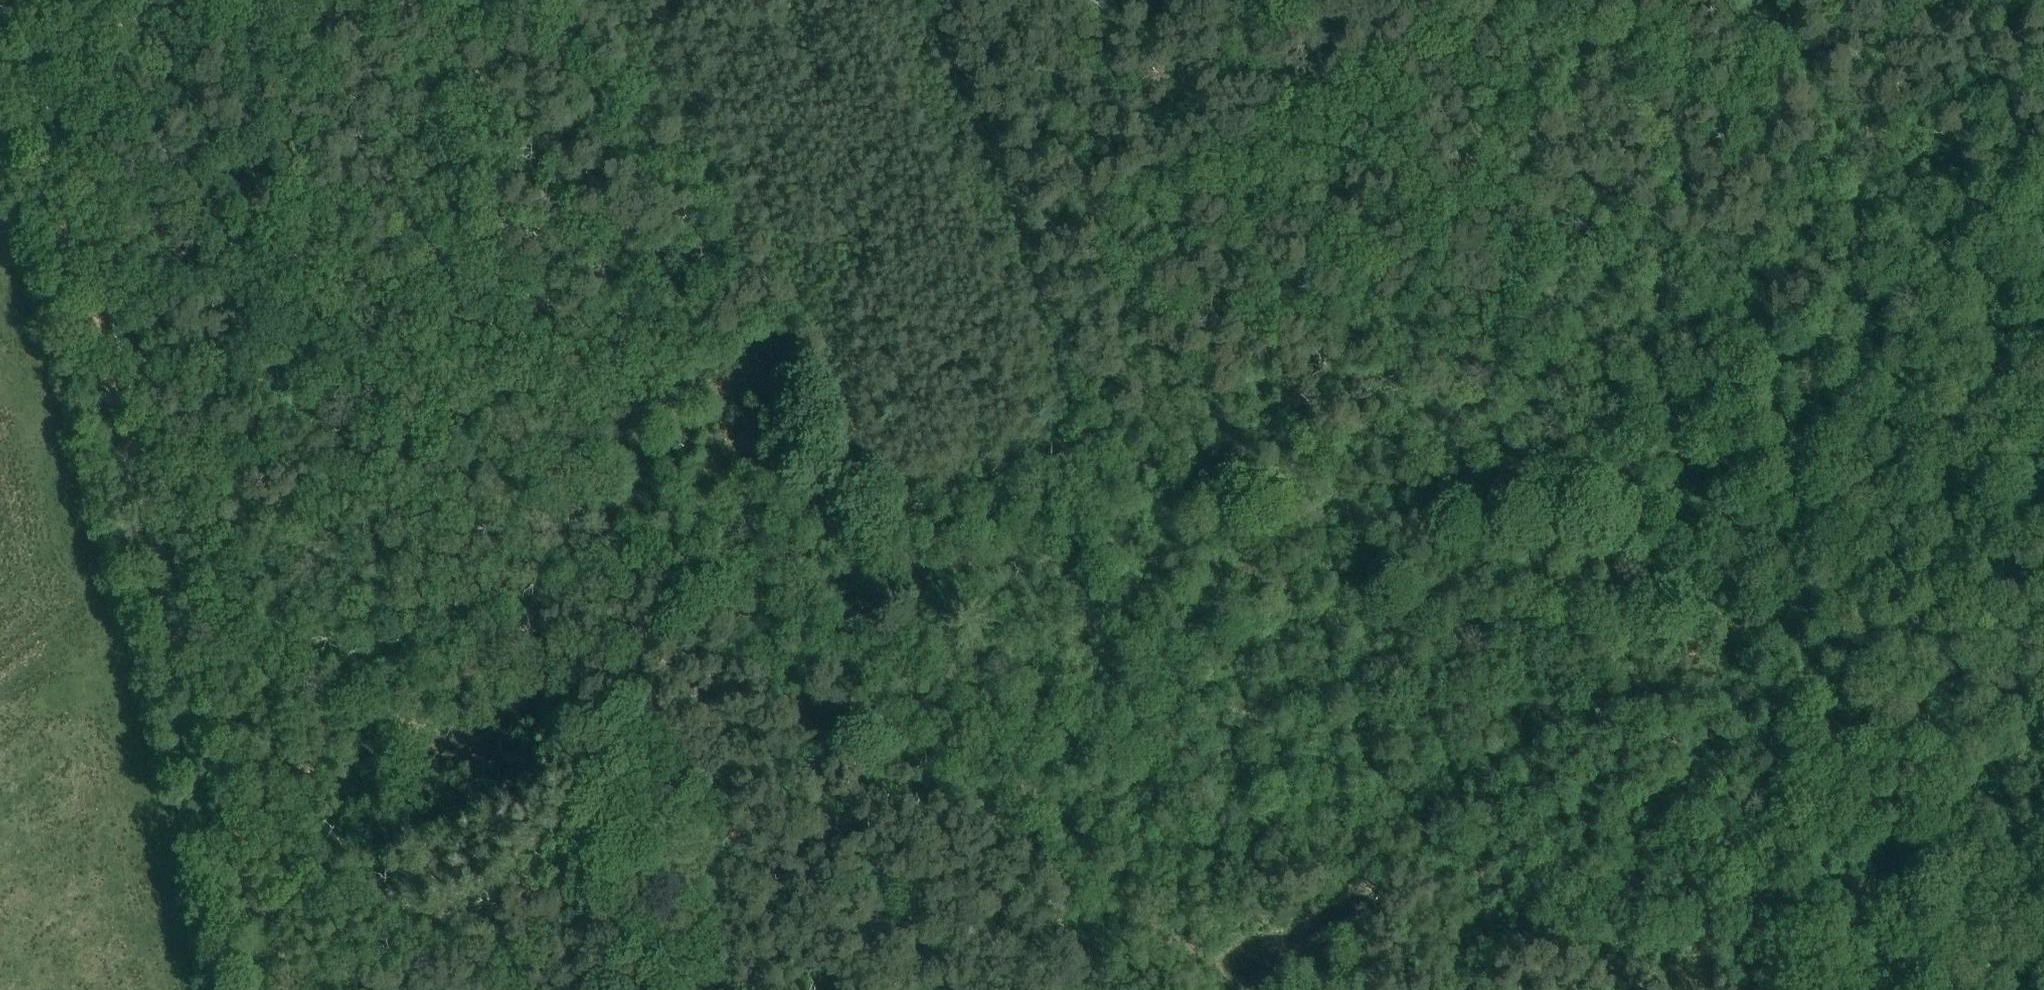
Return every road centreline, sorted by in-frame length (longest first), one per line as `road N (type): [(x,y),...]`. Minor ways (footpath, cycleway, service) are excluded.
road 1 (track): [(279,989),(0,16)]

